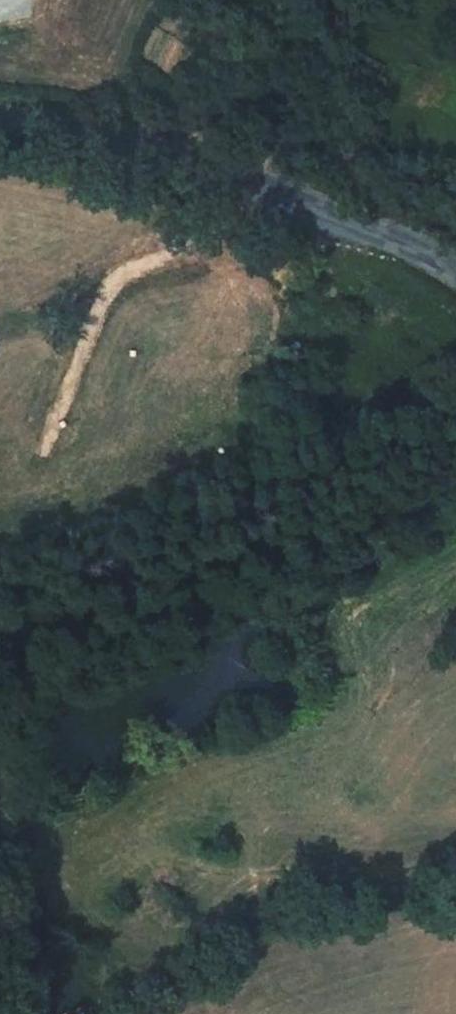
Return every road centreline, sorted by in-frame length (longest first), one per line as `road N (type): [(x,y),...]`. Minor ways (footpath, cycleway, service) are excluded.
road 1 (unclassified): [(455,275),(148,142),(0,121)]

